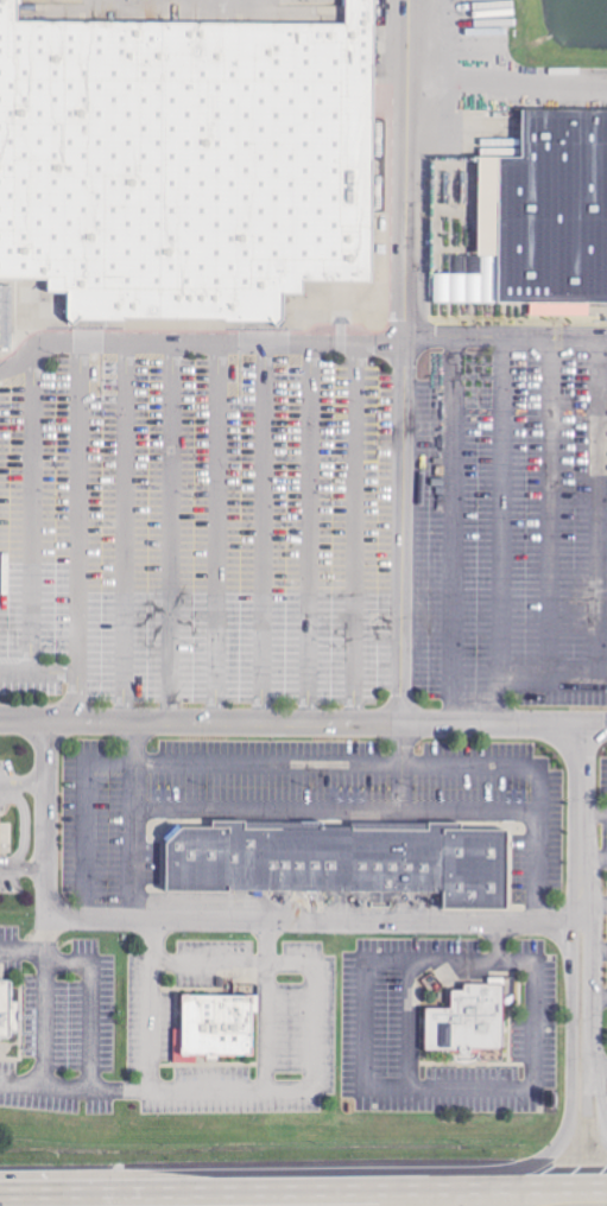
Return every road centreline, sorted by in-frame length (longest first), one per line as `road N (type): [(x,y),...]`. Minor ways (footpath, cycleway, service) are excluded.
road 1 (primary): [(606,1186),(0,1190)]

